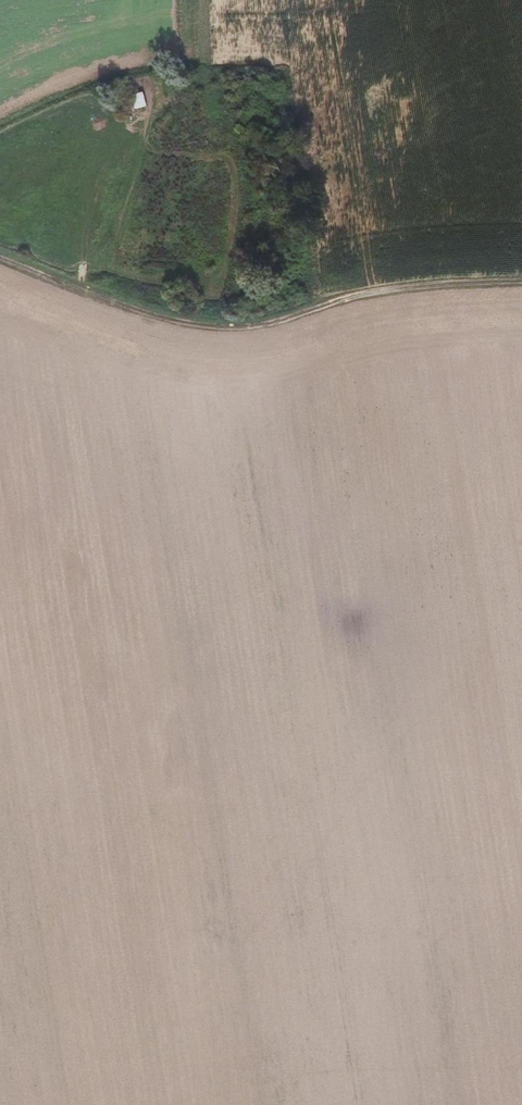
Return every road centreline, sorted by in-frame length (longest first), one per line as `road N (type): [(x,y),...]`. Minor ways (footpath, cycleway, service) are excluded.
road 1 (track): [(0,260),(197,326),(259,331),(366,298),(521,284)]

